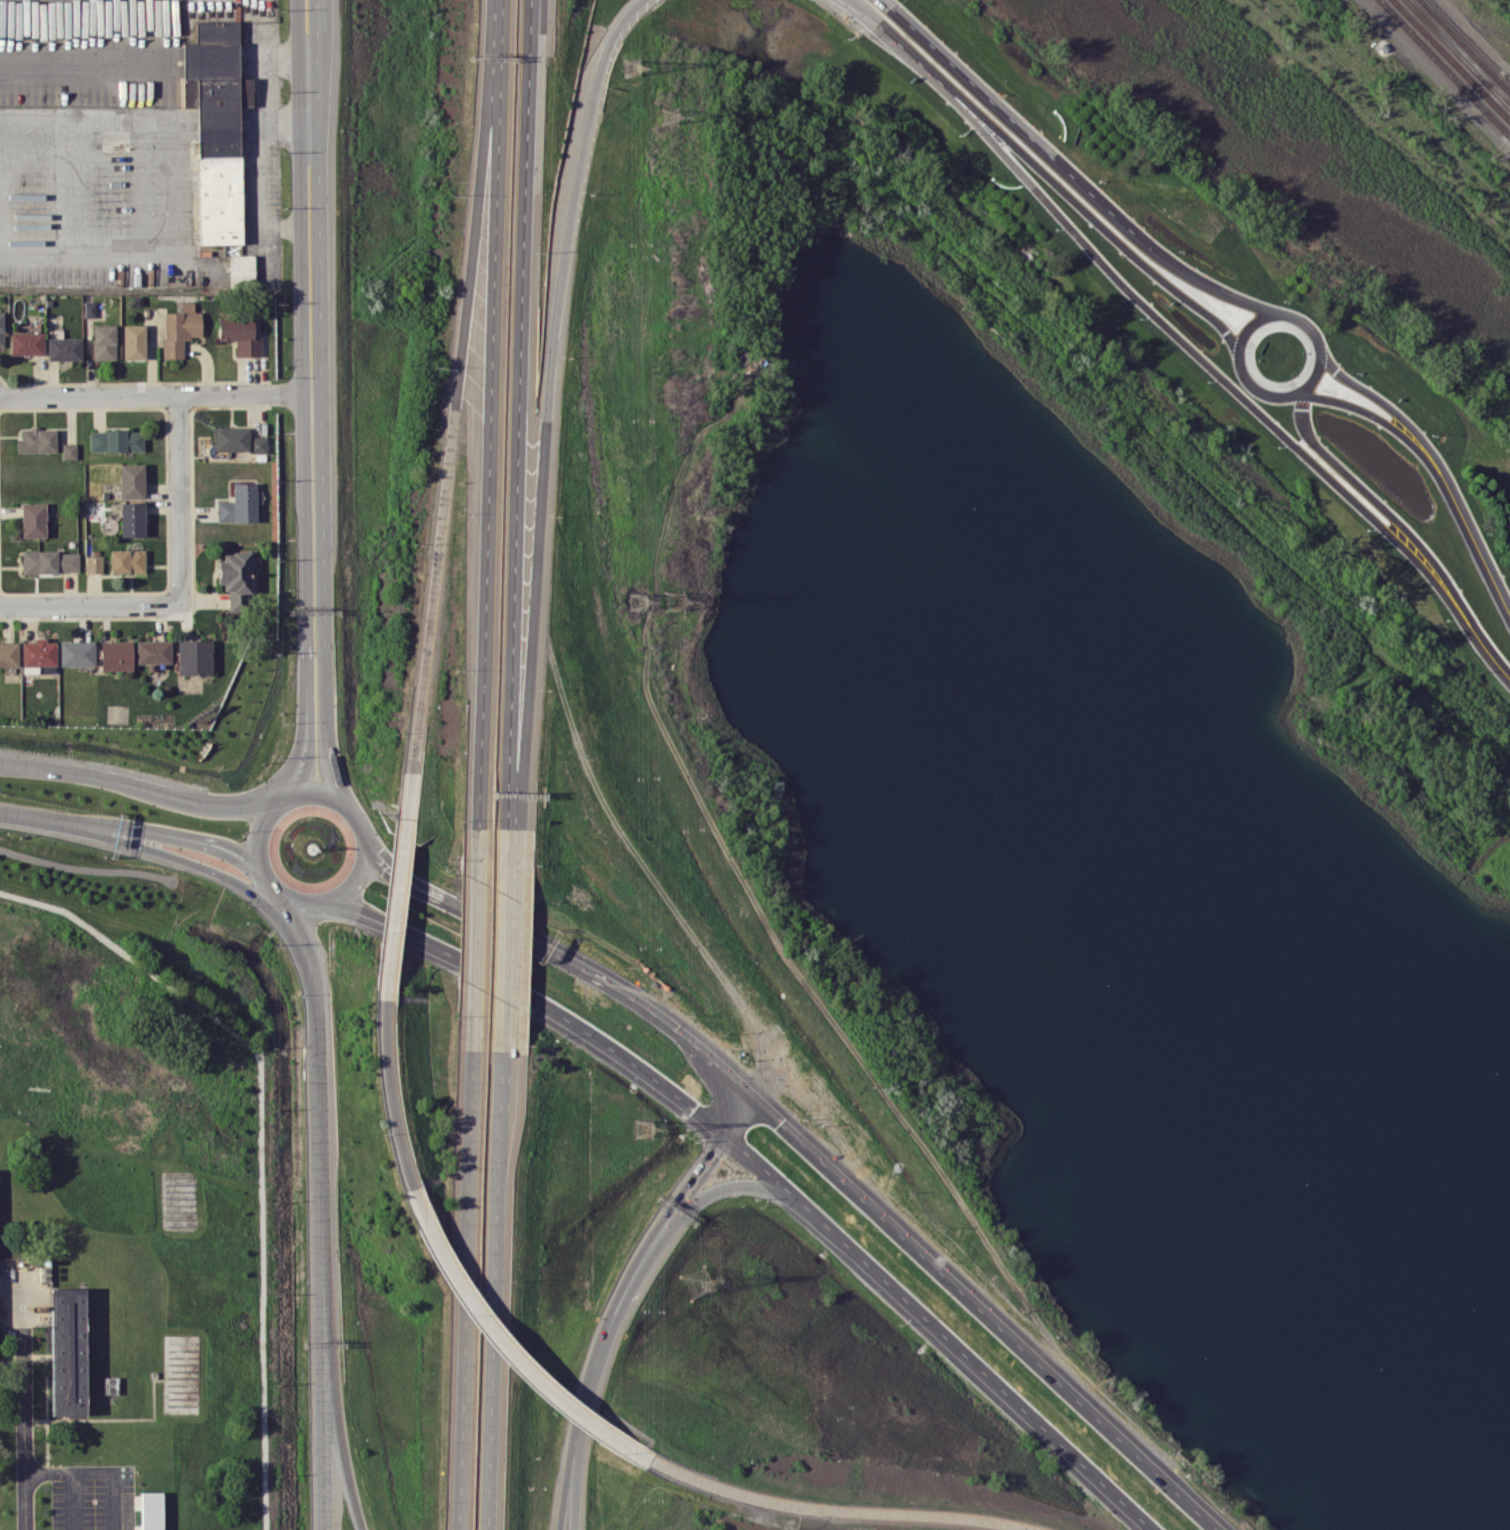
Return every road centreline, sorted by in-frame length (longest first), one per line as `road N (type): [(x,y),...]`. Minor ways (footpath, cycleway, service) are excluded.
road 1 (motorway): [(508,829),(520,783),(552,351),(574,209),(612,39),(642,0)]
road 2 (motorway): [(508,829),(529,0)]
road 3 (residential): [(344,803),(325,725),(318,0)]
road 4 (motorway): [(496,57),(479,829)]
road 5 (motorway): [(496,57),(408,807)]
road 6 (residential): [(926,69),(1107,269),(1449,595)]
road 7 (residential): [(299,0),(305,608)]
road 8 (primary): [(727,1135),(1154,1529)]
road 9 (tertiary): [(852,0),(1115,240),(1221,325),(1238,361)]
road 10 (tertiary): [(1279,313),(1173,264),(884,0)]
road 11 (motorway): [(489,1529),(504,1045)]
road 12 (motorway): [(473,1048),(457,1529)]
road 13 (primary): [(315,903),(373,916),(551,1008),(727,1135)]
road 14 (primary): [(286,912),(304,937),(316,985),(324,1380)]
road 15 (primary): [(1213,1529),(922,1254)]
road 16 (motorway): [(414,1188),(443,1258),(513,1355),(579,1416),(671,1471)]
road 17 (motorway): [(671,1471),(809,1509),(950,1516),(1018,1529)]
road 18 (residential): [(303,394),(0,397)]
road 19 (primary): [(731,1078),(598,976),(489,922)]
road 20 (primary): [(273,805),(204,806),(104,778),(0,764)]
road 21 (primary): [(922,1254),(731,1078)]
road 22 (residential): [(1449,595),(1424,554),(1308,435),(1296,393)]
road 23 (primary): [(579,1449),(609,1327),(673,1212)]
road 24 (motorway): [(479,829),(473,1048)]
road 25 (motorway): [(504,1045),(508,829)]
road 26 (primary): [(93,824),(109,837),(223,875),(286,912)]
road 27 (residential): [(180,395),(182,605)]
road 28 (motorway): [(389,983),(393,1112),(414,1188)]
road 29 (residential): [(182,605),(0,607)]
road 30 (tertiary): [(1428,455),(1509,615)]
road 31 (motorway): [(408,807),(389,983)]
road 32 (primary): [(93,824),(217,844),(259,869)]
road 33 (tertiary): [(1428,455),(1395,412),(1336,370),(1319,344)]
road 34 (motorway): [(324,1380),(362,1529)]
road 35 (secondary): [(324,1380),(326,1529)]
road 36 (tertiary): [(1299,392),(1360,409),(1428,455)]
road 37 (primary): [(673,1212),(729,1184),(756,1184),(799,1201)]

